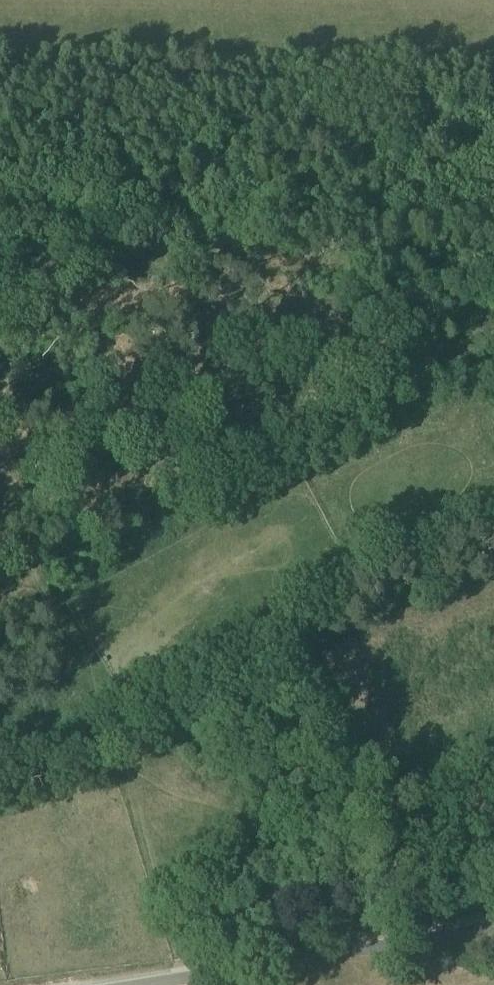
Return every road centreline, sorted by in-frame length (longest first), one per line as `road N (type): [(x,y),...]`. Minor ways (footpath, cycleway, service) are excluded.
road 1 (track): [(180,964),(70,664)]

